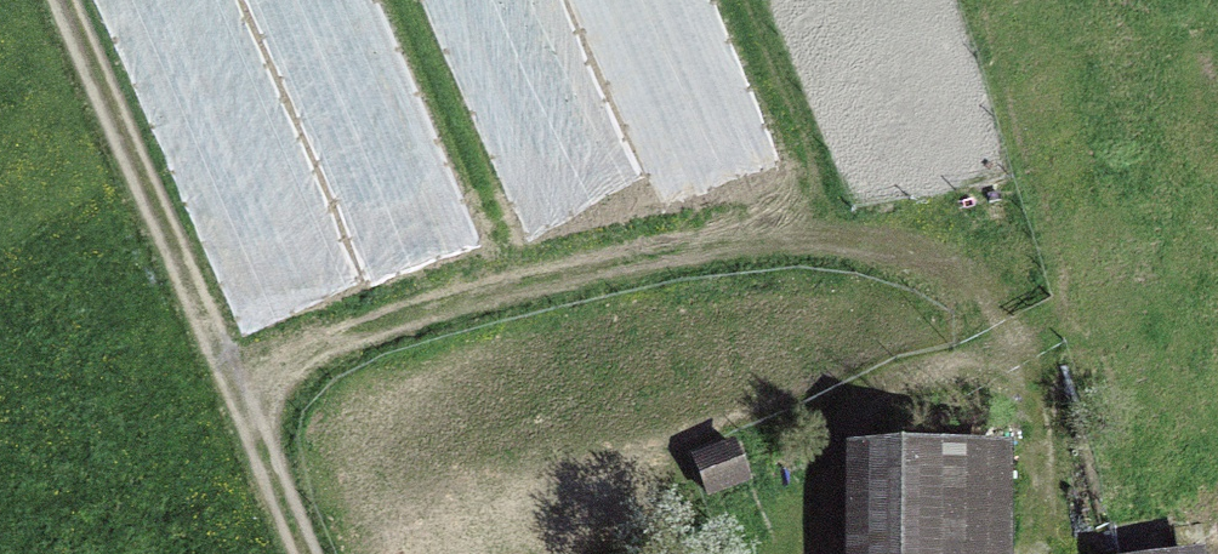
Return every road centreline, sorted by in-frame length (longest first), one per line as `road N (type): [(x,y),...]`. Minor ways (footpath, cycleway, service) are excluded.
road 1 (track): [(1043,403),(1016,324),(898,263),(754,257),(350,346),(291,380),(257,439),(303,553)]
road 2 (track): [(834,553),(838,463),(882,395),(997,382),(1043,403),(1052,553)]
road 3 (track): [(257,439),(52,0)]

